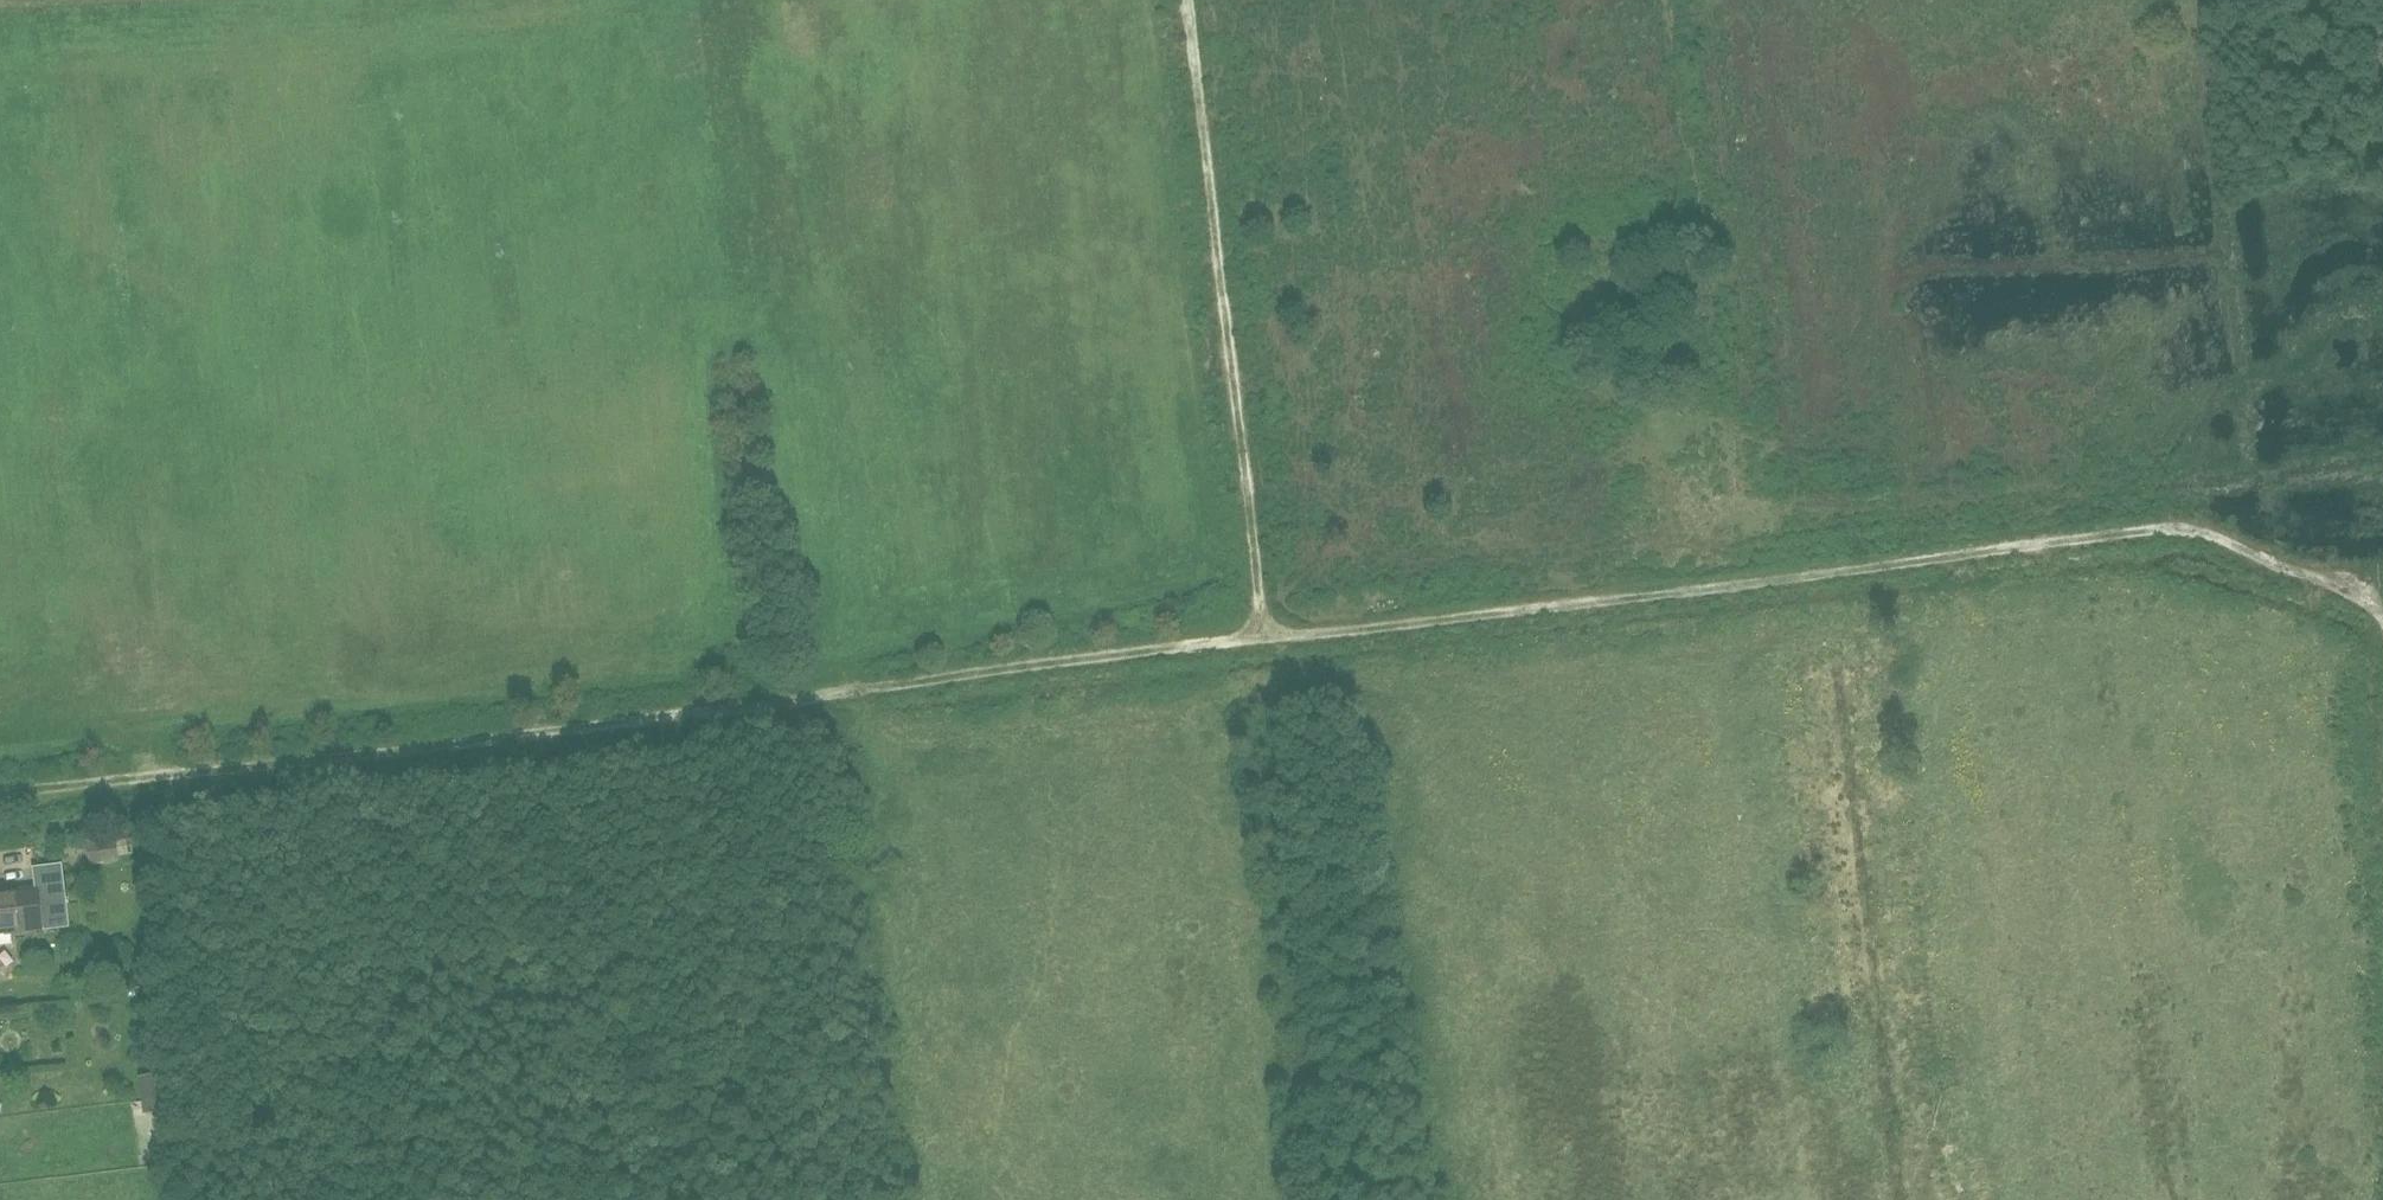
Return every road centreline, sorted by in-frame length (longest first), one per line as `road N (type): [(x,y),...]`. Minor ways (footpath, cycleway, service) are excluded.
road 1 (track): [(1266,638),(0,794)]
road 2 (track): [(2382,614),(2372,599),(2221,537),(2155,532),(1266,638)]
road 3 (track): [(1266,638),(1196,0)]

